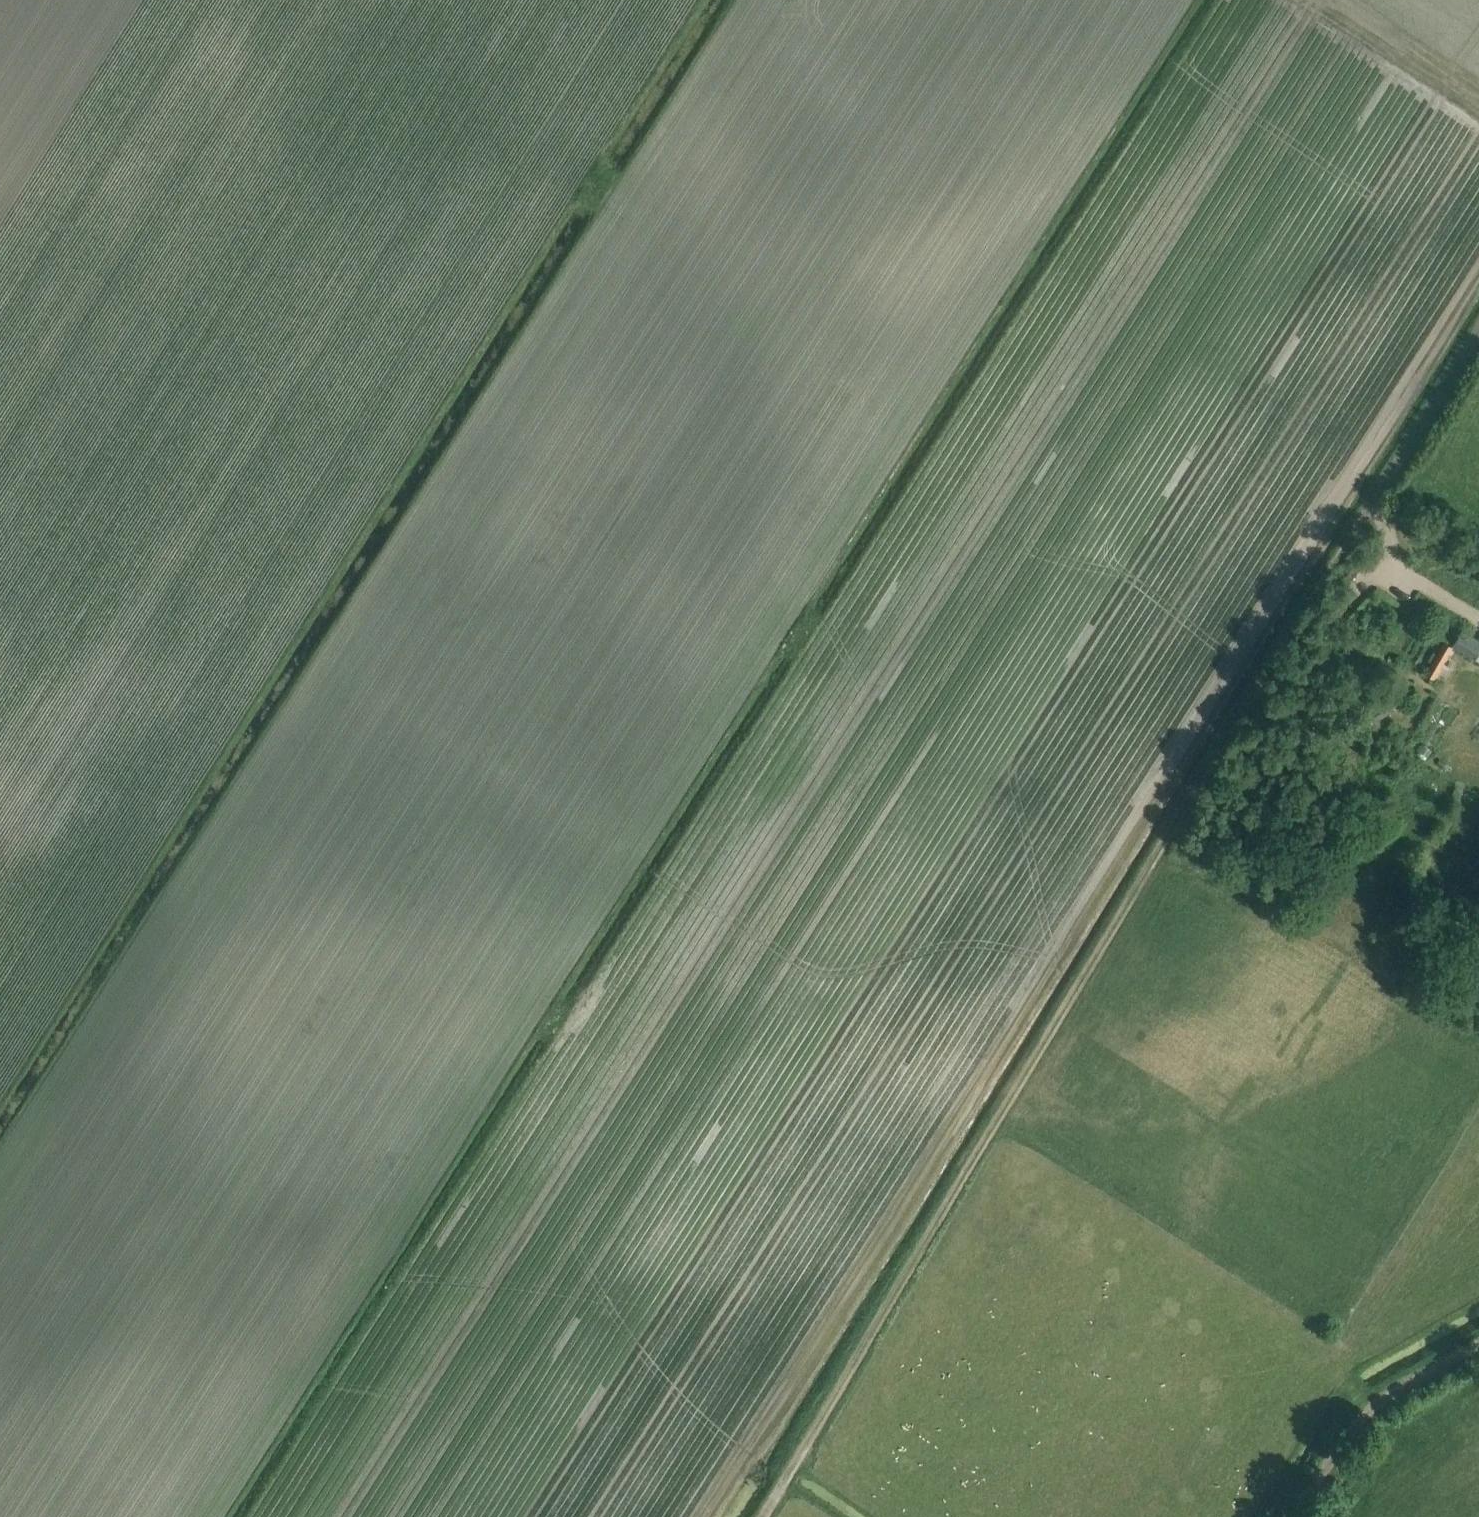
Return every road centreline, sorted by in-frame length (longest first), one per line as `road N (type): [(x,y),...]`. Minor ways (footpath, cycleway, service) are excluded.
road 1 (track): [(1478,325),(1383,482),(1375,512),(1389,554),(1457,604)]
road 2 (track): [(1478,1346),(1375,1406),(1339,1445),(1295,1516)]

